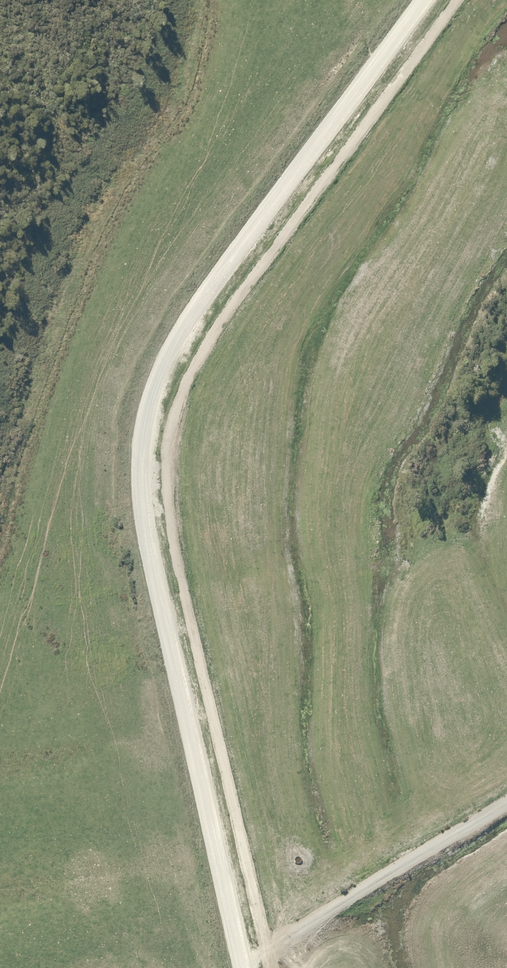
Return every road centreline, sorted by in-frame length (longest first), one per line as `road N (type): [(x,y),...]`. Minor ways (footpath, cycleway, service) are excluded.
road 1 (track): [(275,967),(176,545),(169,481),(177,415),(215,327),(455,0)]
road 2 (unclassified): [(250,967),(158,556),(145,480),(147,424),(158,382),(210,290),(424,0)]
road 3 (track): [(270,945),(506,802)]

